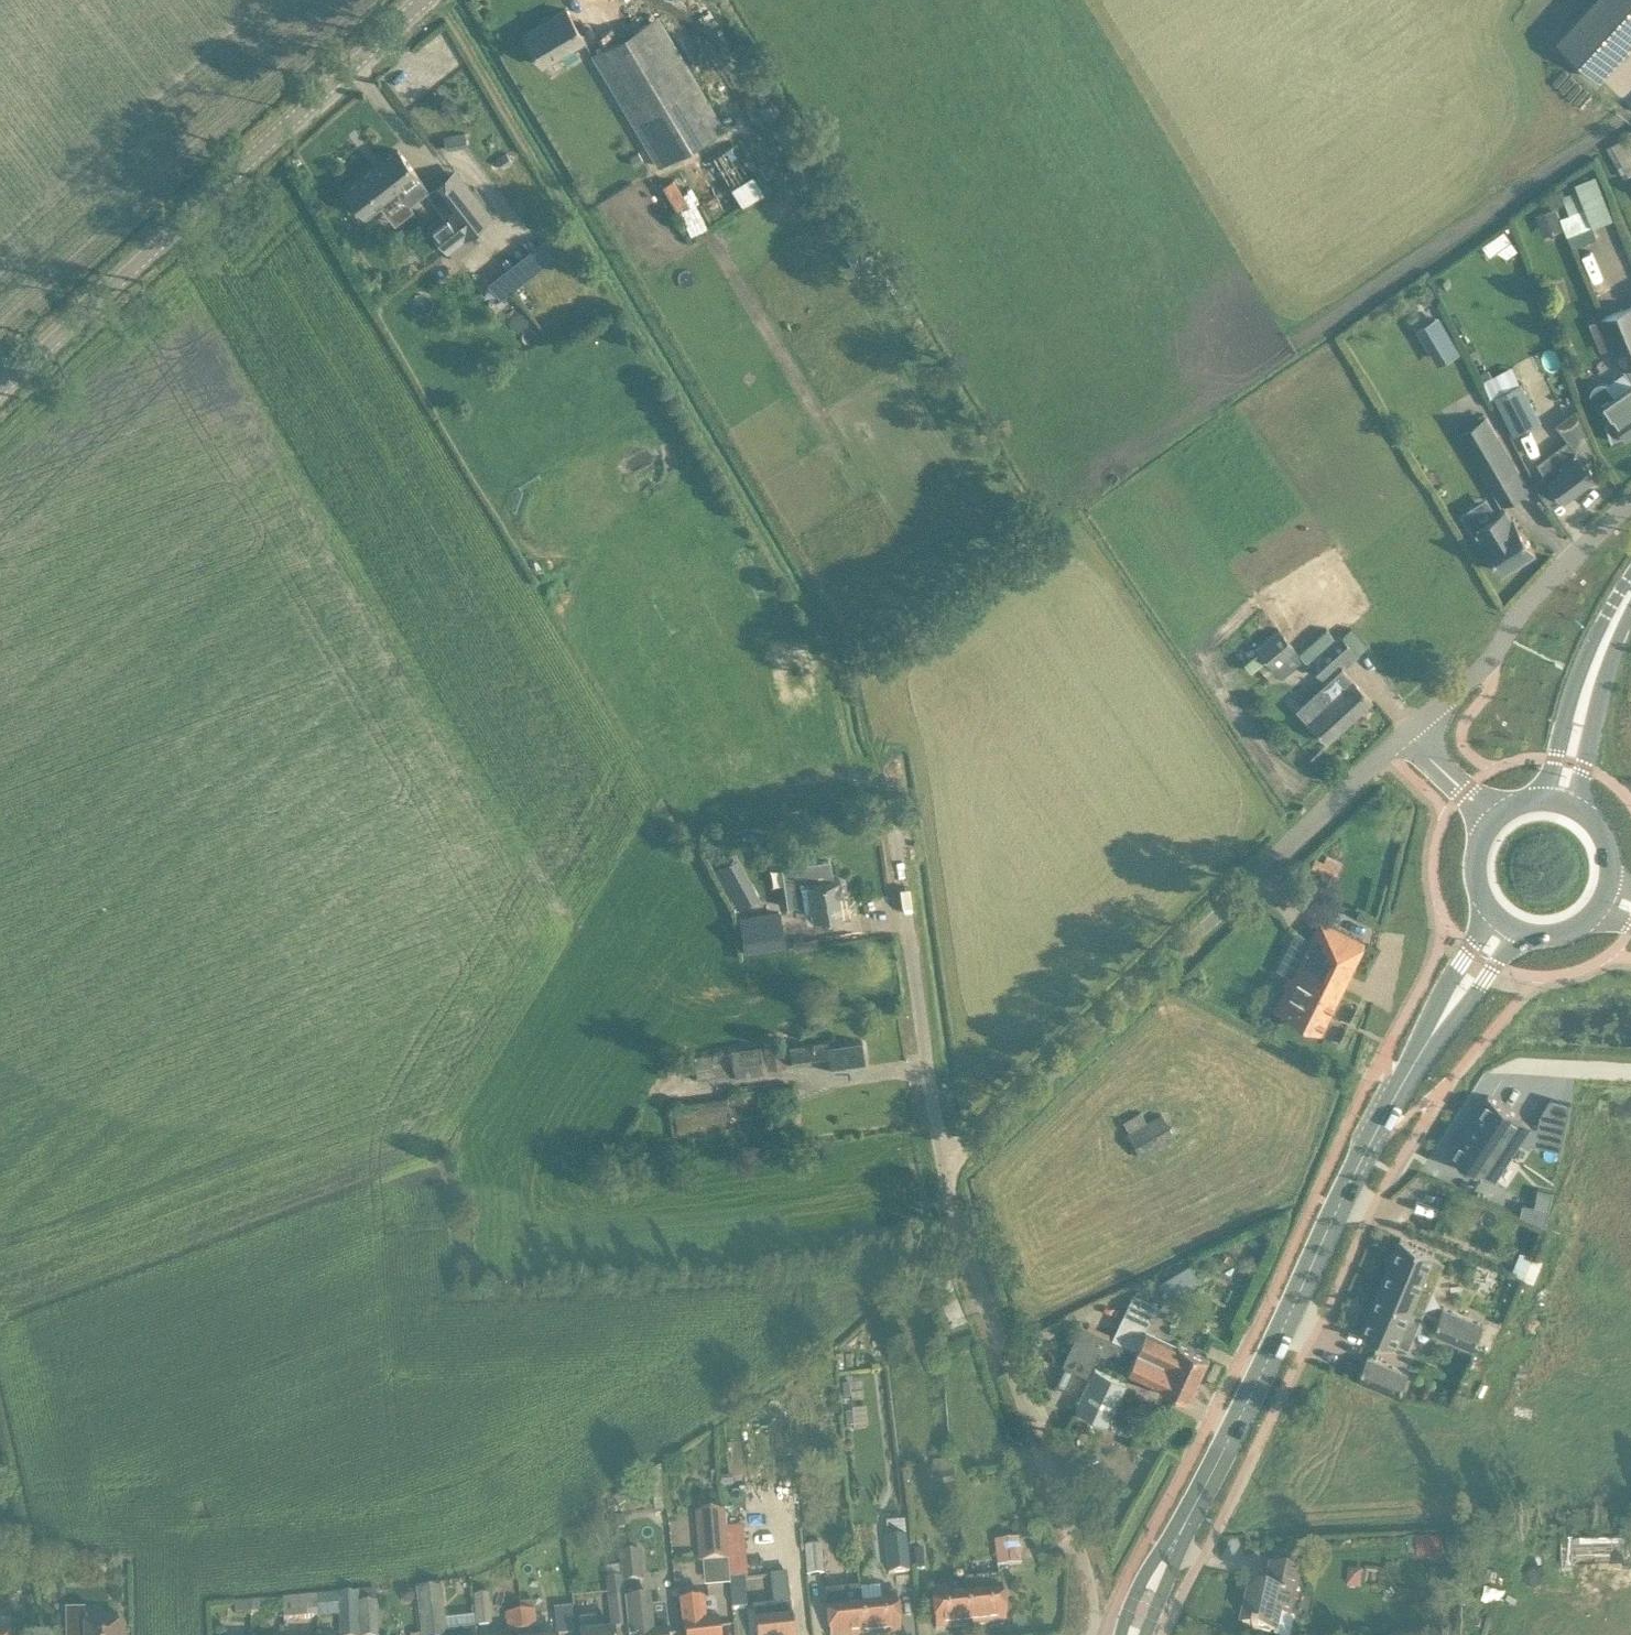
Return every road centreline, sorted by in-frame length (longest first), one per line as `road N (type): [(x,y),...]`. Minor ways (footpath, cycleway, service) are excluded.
road 1 (primary): [(1166,1559),(1370,1142),(1448,1008)]
road 2 (unclassified): [(945,1175),(1388,749)]
road 3 (unclassified): [(0,377),(407,0)]
road 4 (unclassified): [(1094,1634),(1079,1555),(945,1175)]
road 5 (unclassified): [(945,1175),(895,783)]
road 6 (unclassified): [(1630,500),(1542,585),(1485,662),(1409,729)]
road 7 (primary): [(1579,810),(1593,726),(1589,683)]
road 8 (primary): [(1589,683),(1566,723),(1546,799)]
road 9 (residential): [(1409,729),(1494,819)]

